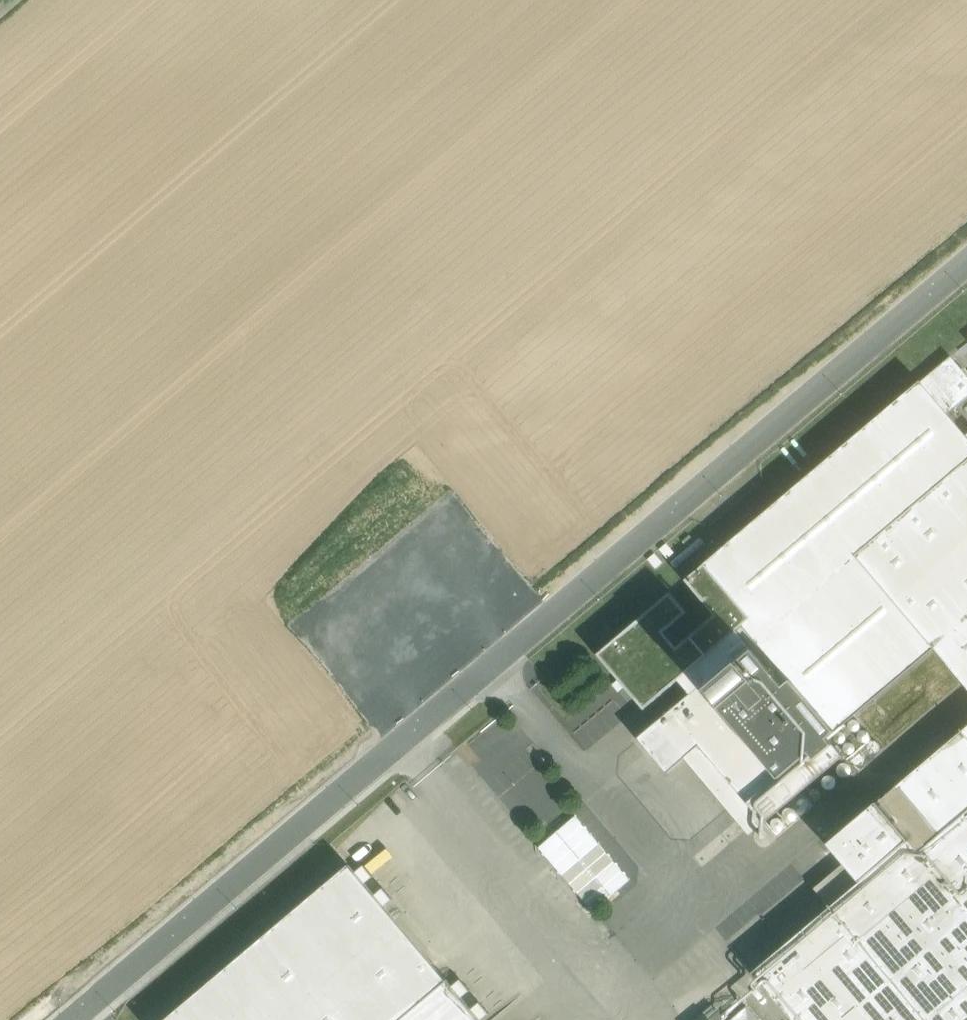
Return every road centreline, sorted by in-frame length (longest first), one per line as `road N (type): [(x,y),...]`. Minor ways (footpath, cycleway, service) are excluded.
road 1 (unclassified): [(69,1019),(966,262)]

